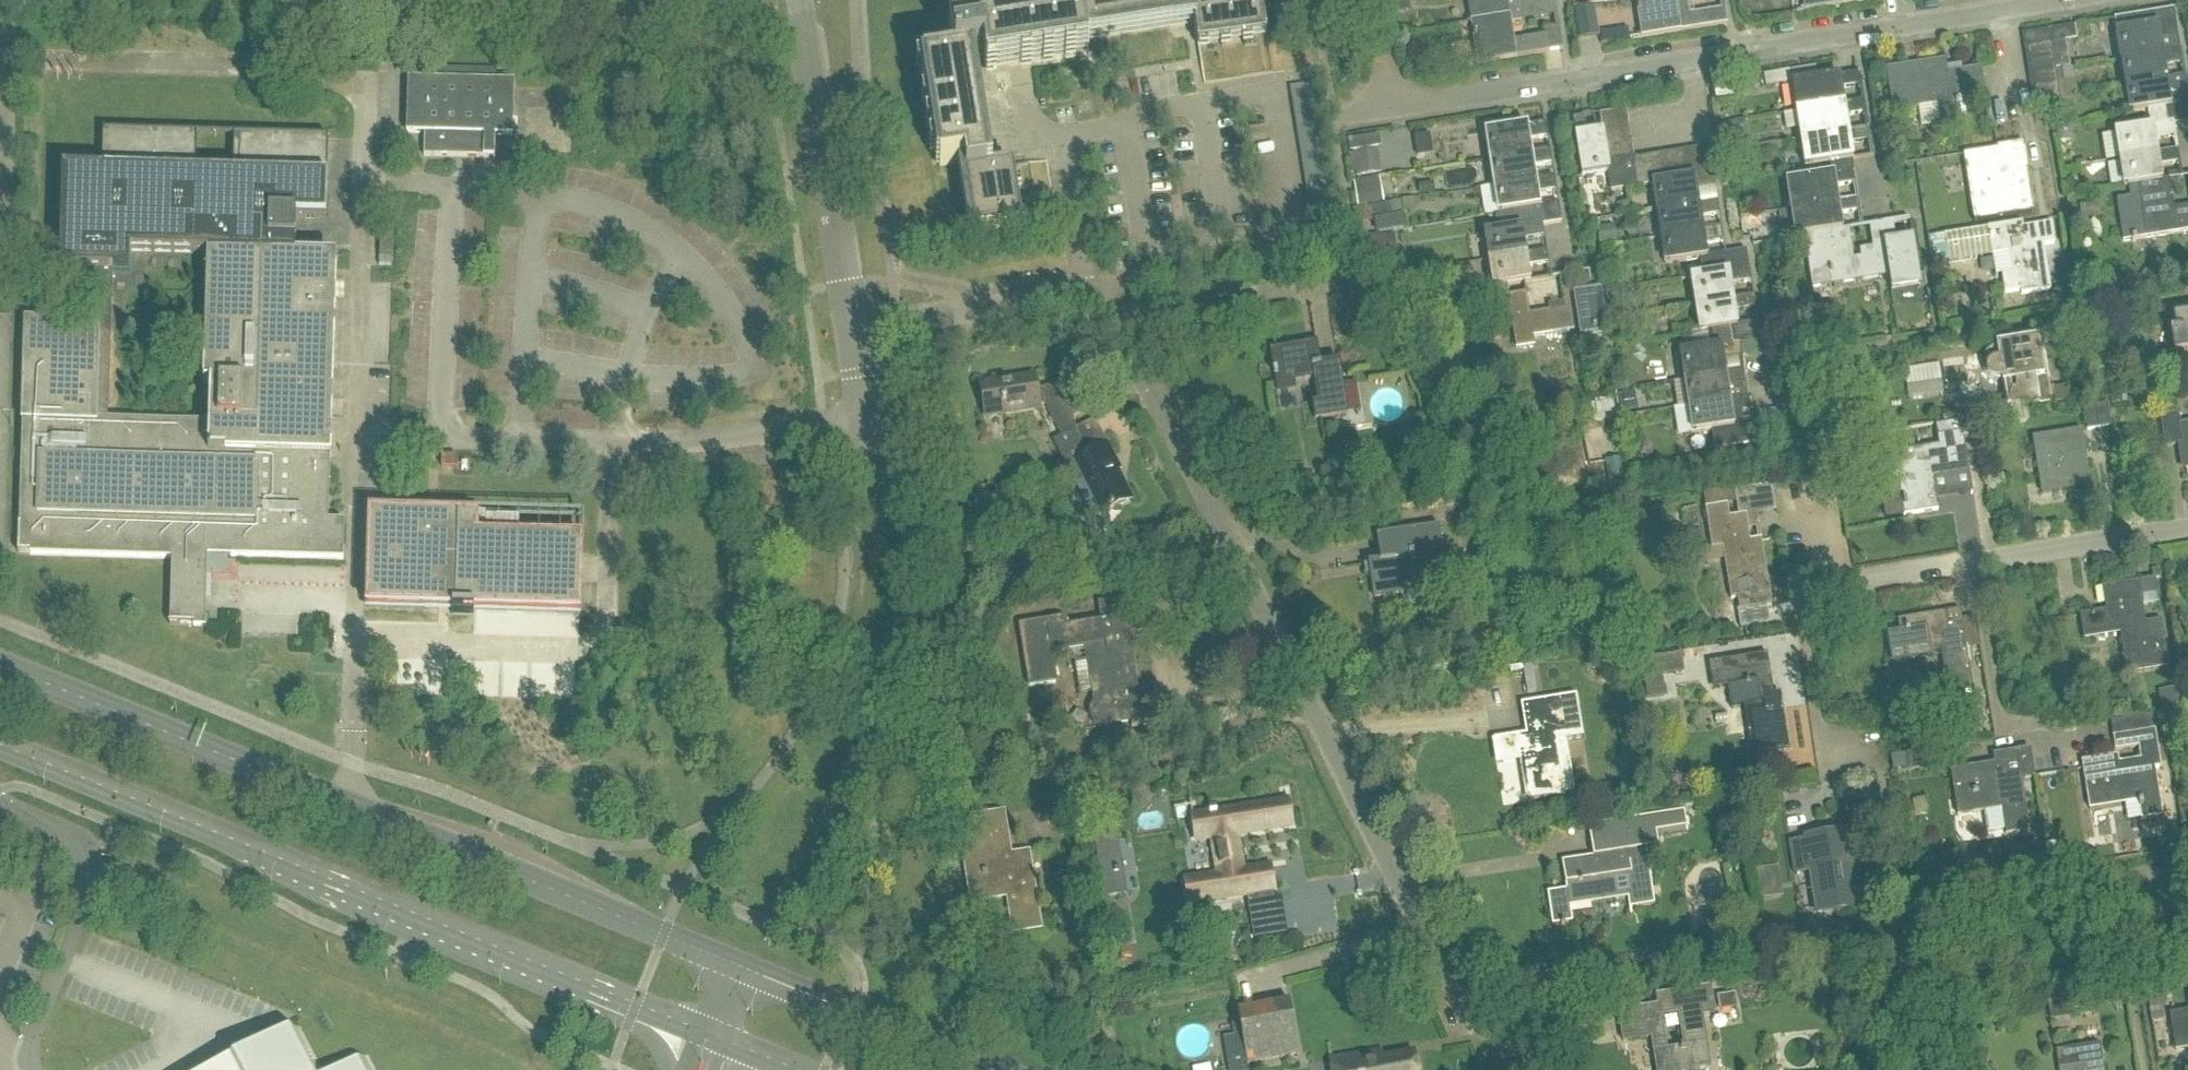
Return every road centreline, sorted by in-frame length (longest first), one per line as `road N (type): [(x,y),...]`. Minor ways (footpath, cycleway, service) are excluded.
road 1 (unclassified): [(1525,1069),(1430,945),(1175,437),(1090,298),(1044,296),(854,328)]
road 2 (secondary): [(739,967),(0,667)]
road 3 (secondary): [(0,745),(699,1031)]
road 4 (residential): [(1332,122),(2072,0)]
road 5 (residential): [(1800,593),(2187,528)]
road 6 (unclassified): [(854,328),(802,0)]
road 7 (unclassified): [(0,800),(72,839),(88,865),(74,937),(29,1029),(29,1069)]
road 8 (secondary): [(989,1069),(739,967)]
road 9 (residential): [(1840,750),(1819,719),(1800,593)]
road 10 (unclassified): [(869,459),(854,328)]

